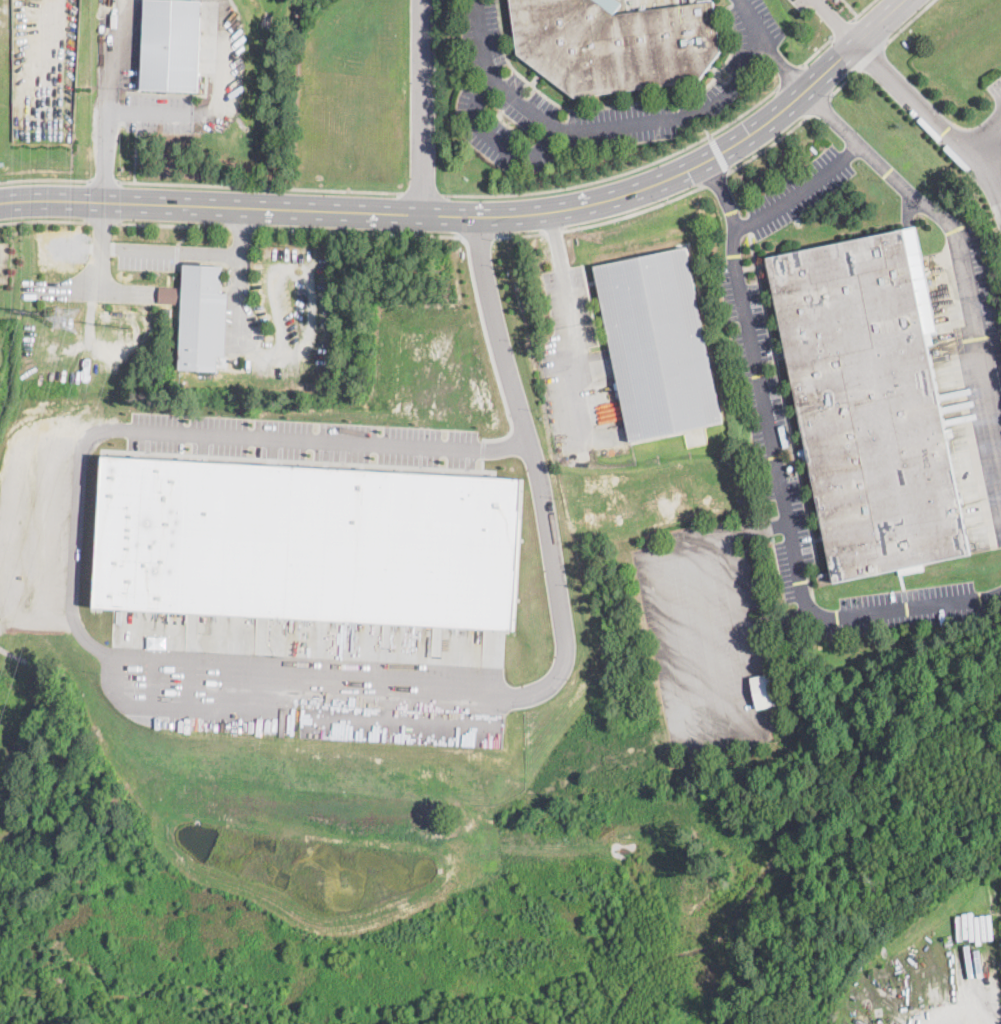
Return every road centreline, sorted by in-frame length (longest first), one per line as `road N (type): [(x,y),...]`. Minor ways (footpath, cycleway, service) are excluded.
road 1 (tertiary): [(0,201),(499,217),(583,205),(723,151),(808,91),(908,0)]
road 2 (residential): [(423,214),(421,0)]

